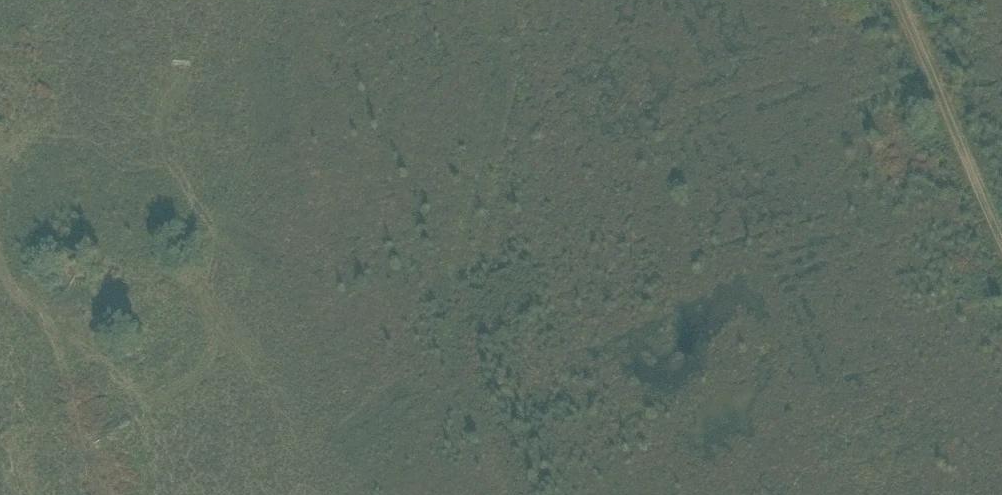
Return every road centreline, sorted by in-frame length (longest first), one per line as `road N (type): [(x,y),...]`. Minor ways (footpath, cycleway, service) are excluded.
road 1 (track): [(1001,233),(899,0)]

